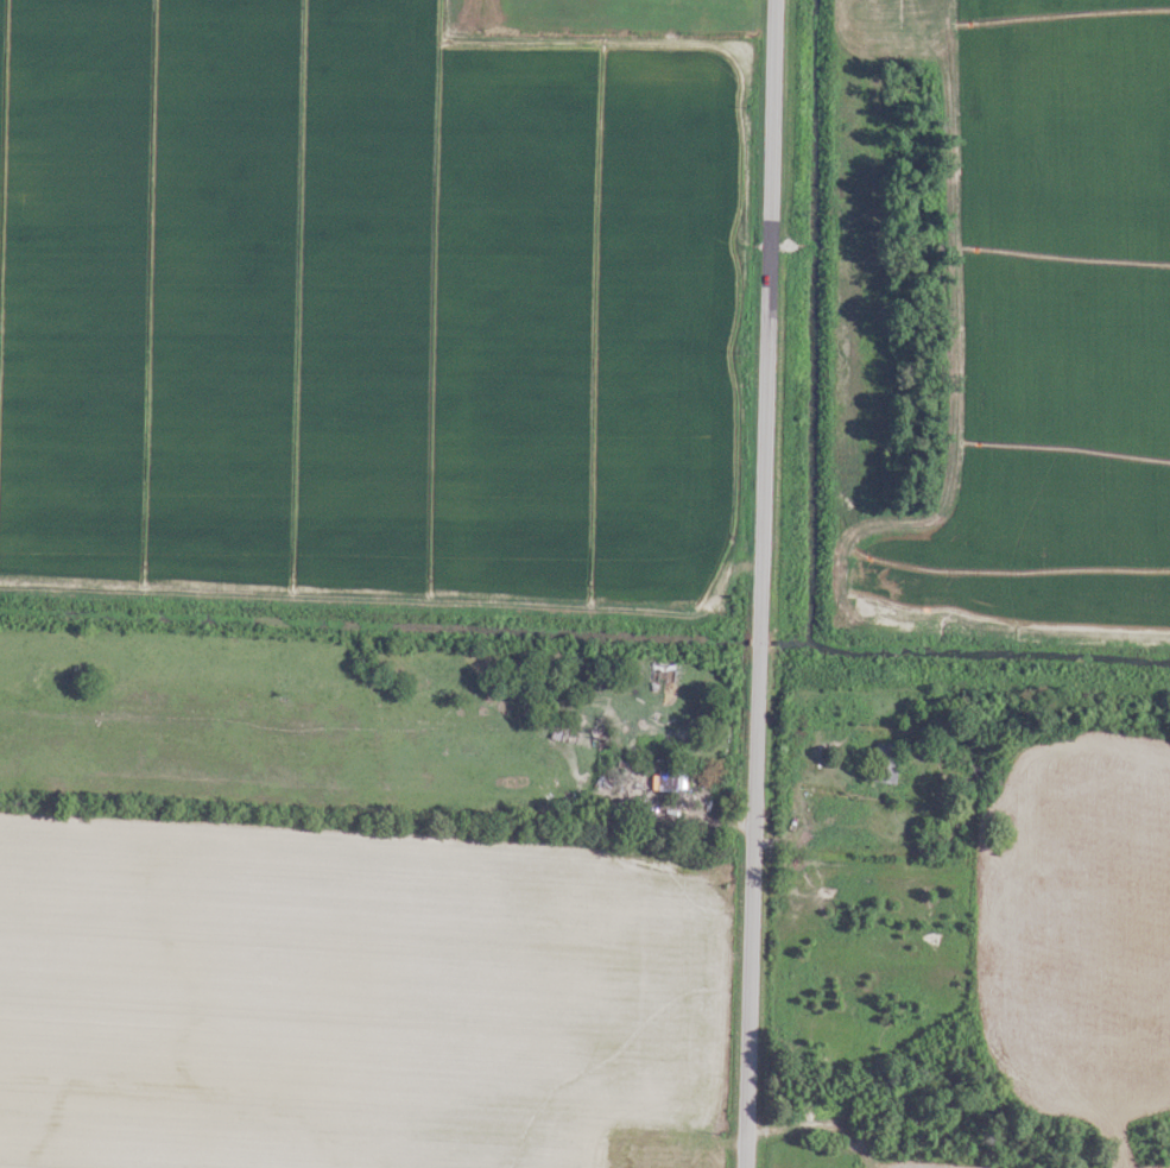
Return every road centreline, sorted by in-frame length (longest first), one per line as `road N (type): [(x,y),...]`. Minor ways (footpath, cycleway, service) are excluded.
road 1 (tertiary): [(745,1167),(777,0)]

